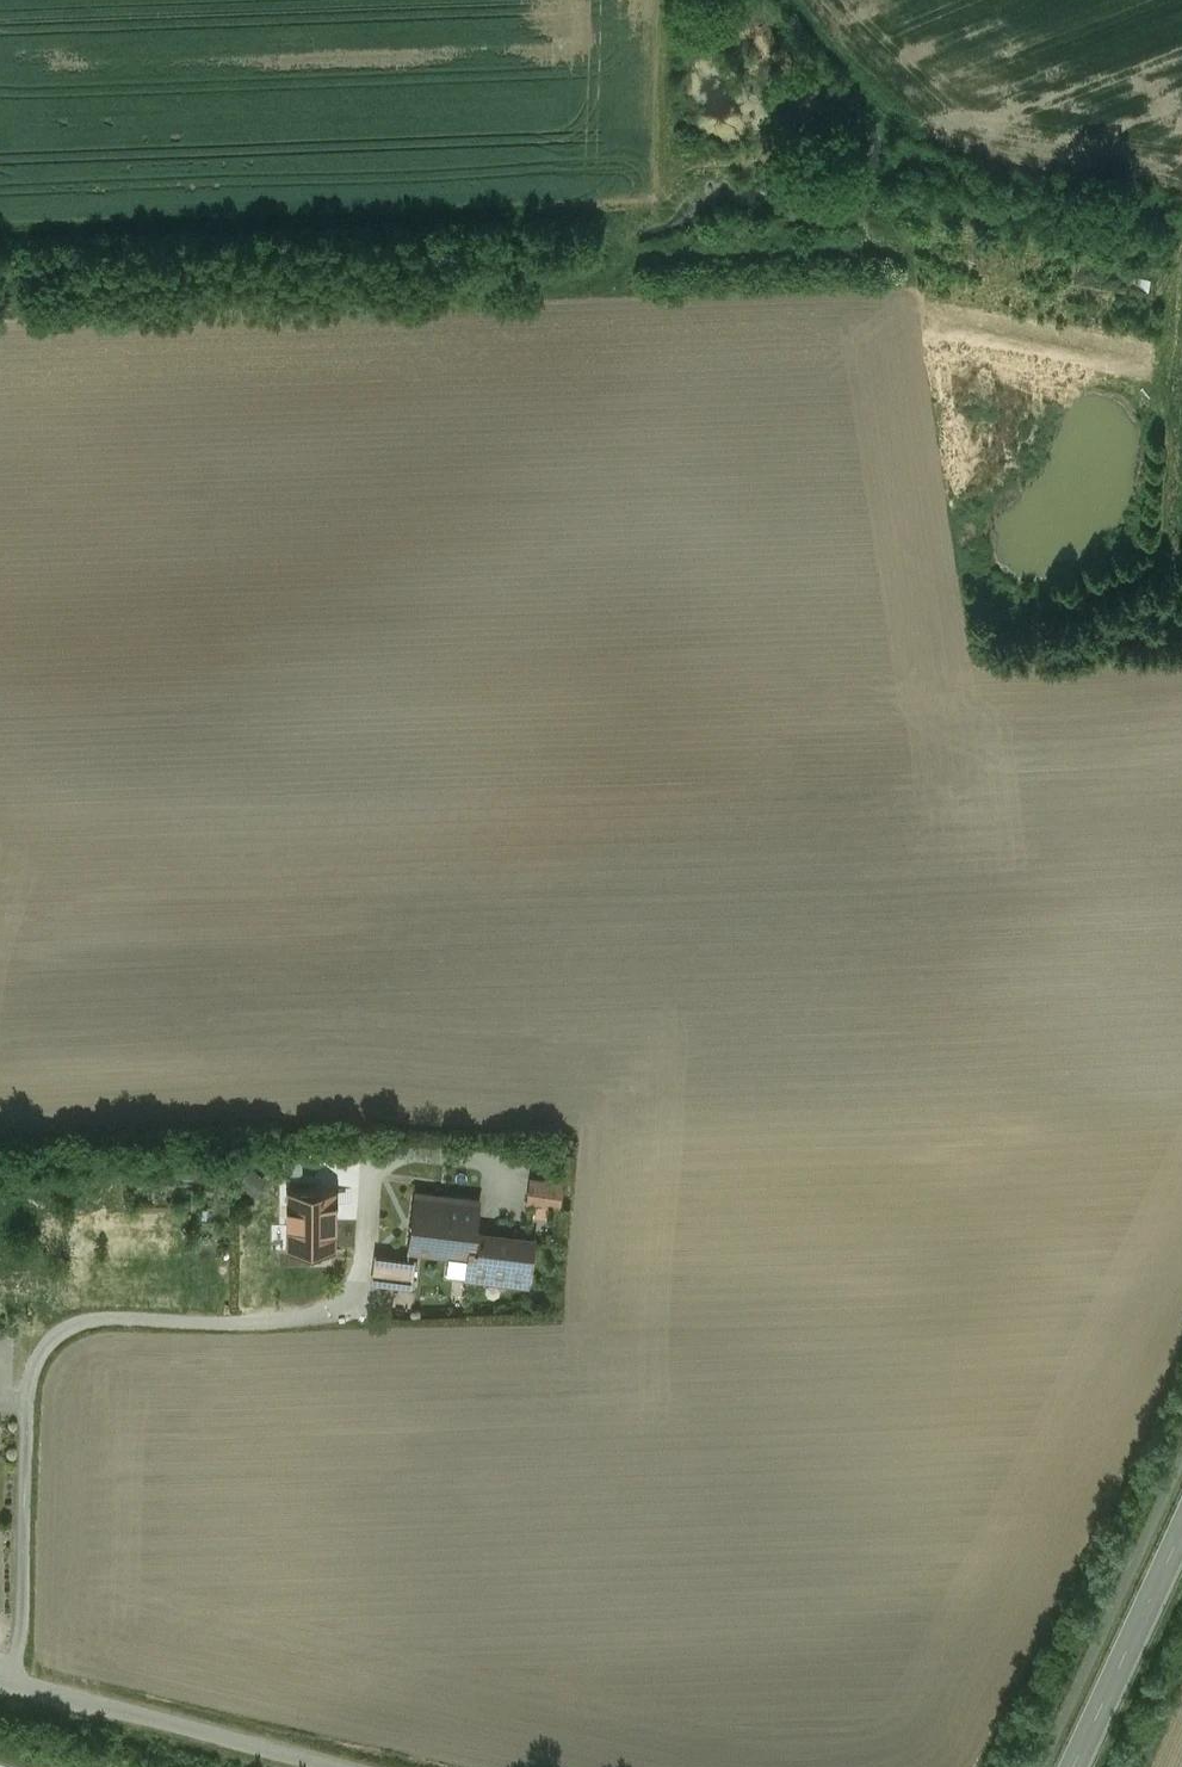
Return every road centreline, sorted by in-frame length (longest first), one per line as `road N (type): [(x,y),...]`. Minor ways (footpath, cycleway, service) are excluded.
road 1 (unclassified): [(0,1680),(330,1766)]
road 2 (tertiary): [(1181,1527),(1070,1766)]

